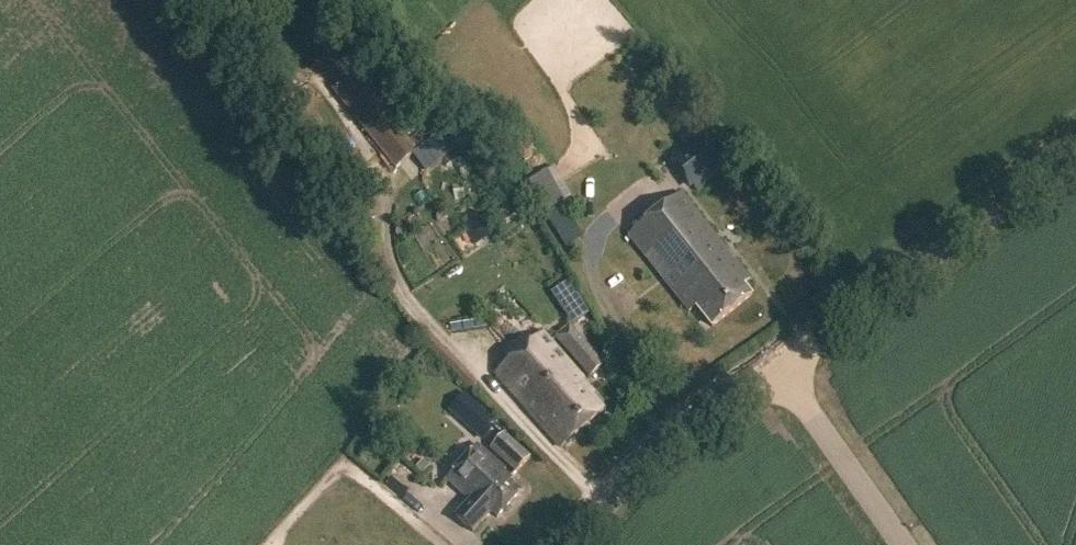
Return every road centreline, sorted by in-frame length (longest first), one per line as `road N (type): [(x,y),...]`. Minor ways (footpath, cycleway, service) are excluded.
road 1 (tertiary): [(780,371),(1075,158)]
road 2 (tertiary): [(572,544),(674,443),(780,371)]
road 3 (tertiary): [(903,544),(780,371)]

